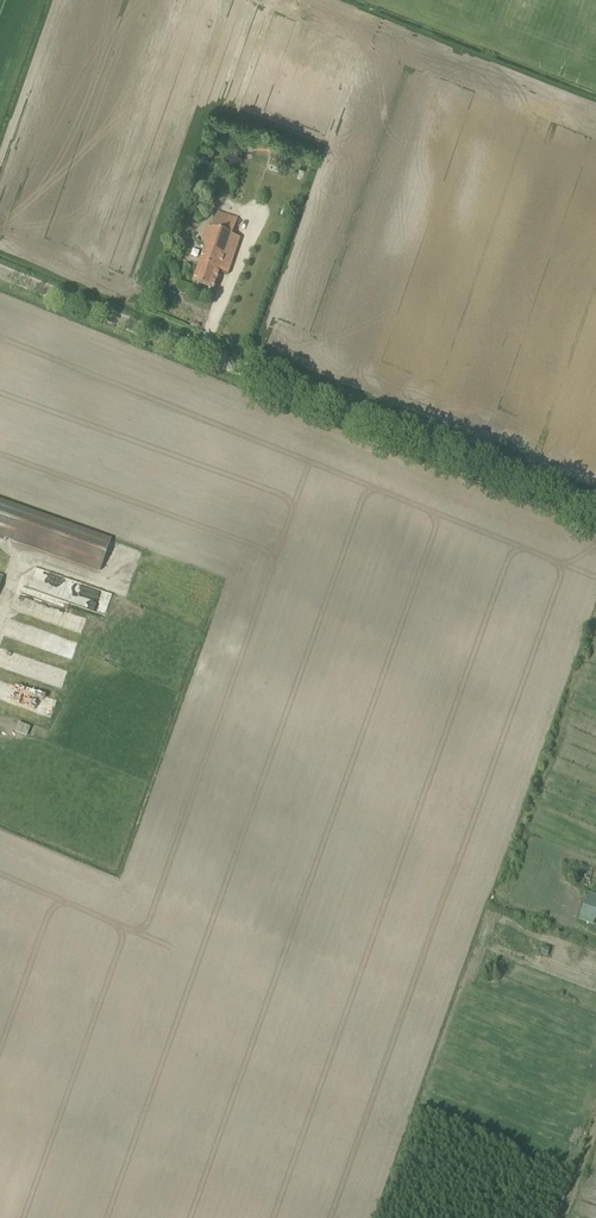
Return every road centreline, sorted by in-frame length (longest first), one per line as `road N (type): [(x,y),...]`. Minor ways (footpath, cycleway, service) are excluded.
road 1 (unclassified): [(595,505),(0,270)]

